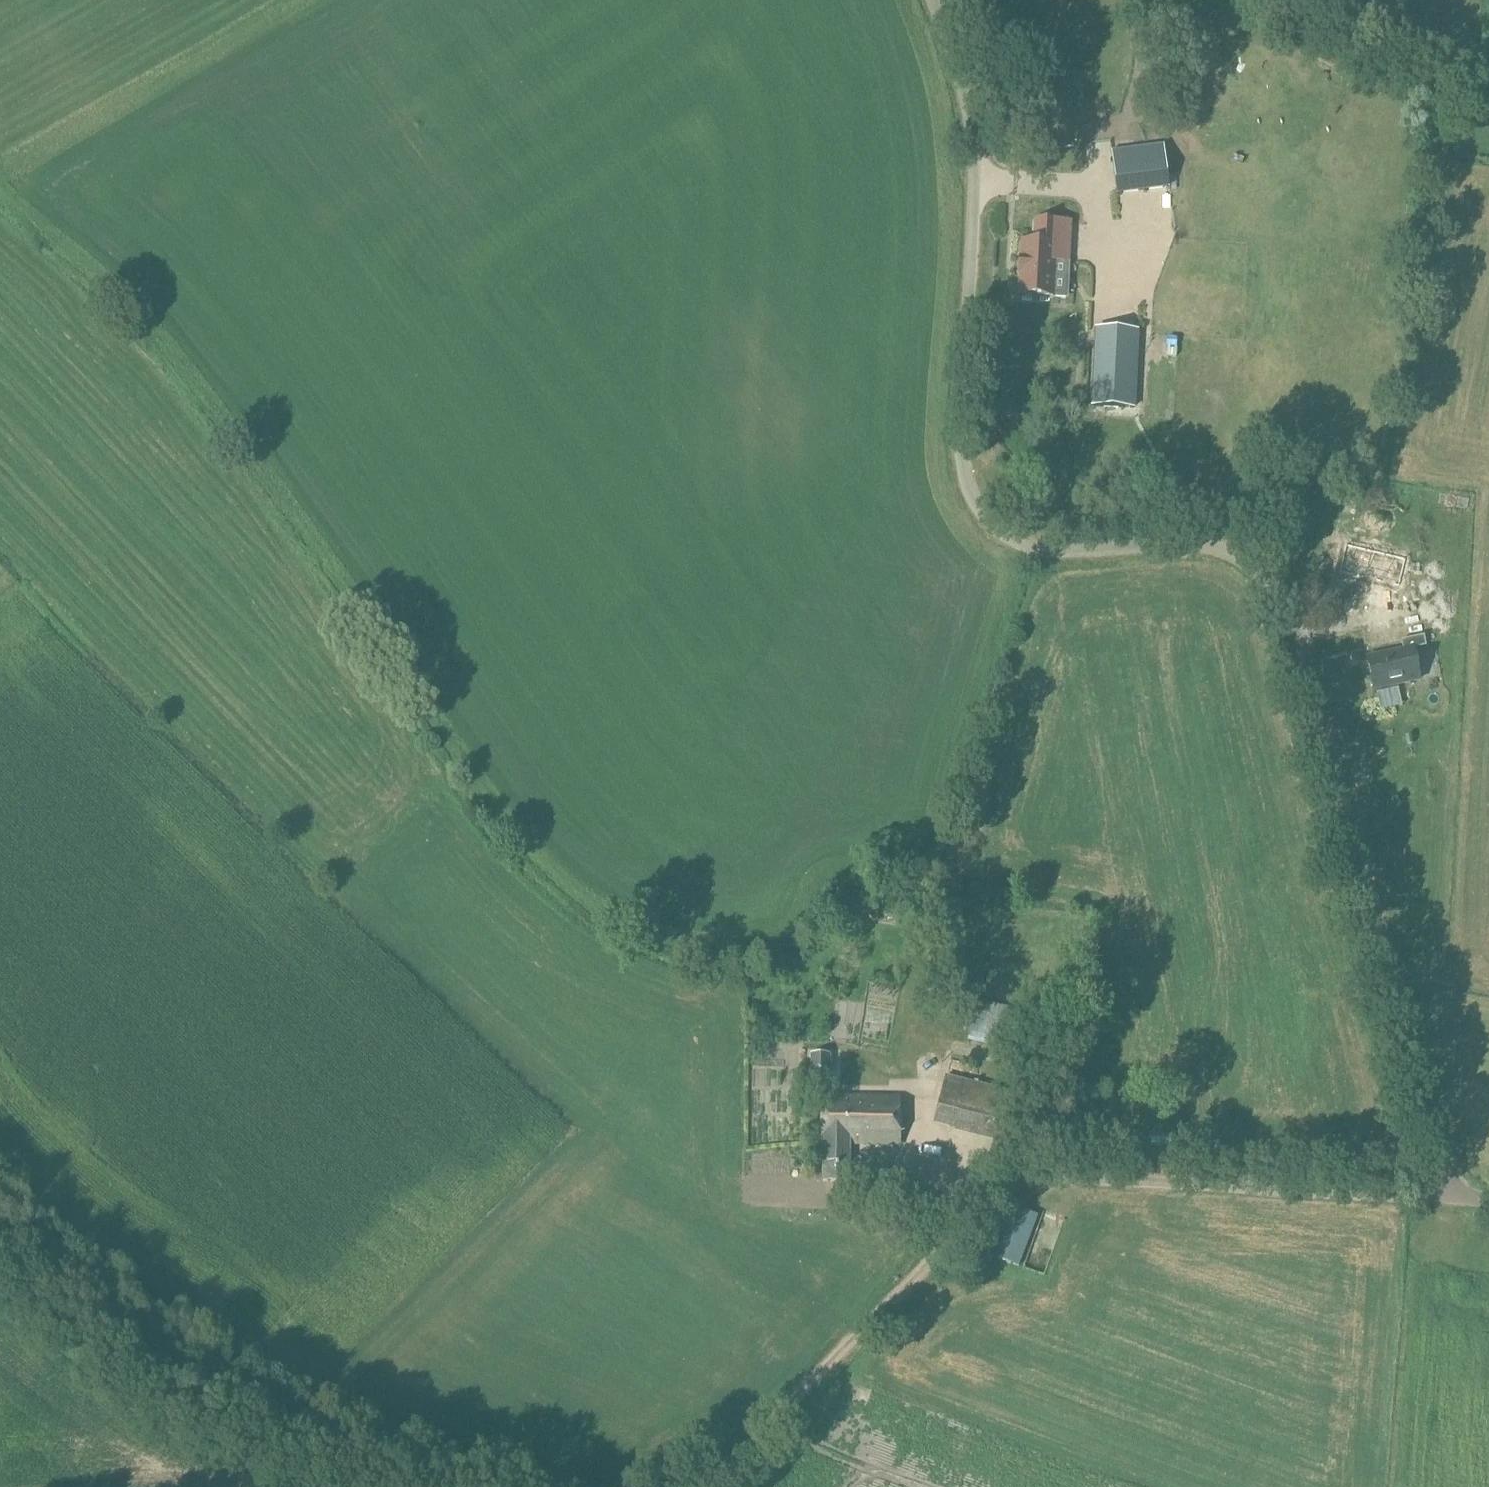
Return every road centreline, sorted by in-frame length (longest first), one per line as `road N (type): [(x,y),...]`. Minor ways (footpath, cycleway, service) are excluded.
road 1 (unclassified): [(1456,1192),(1306,652),(1262,565),(1221,549),(1026,541),(1000,526),(980,497),(971,459),(971,108),(933,0)]
road 2 (track): [(717,1486),(980,1187),(1013,1173),(1044,1173)]
road 3 (unclassified): [(1044,1173),(1456,1192)]

